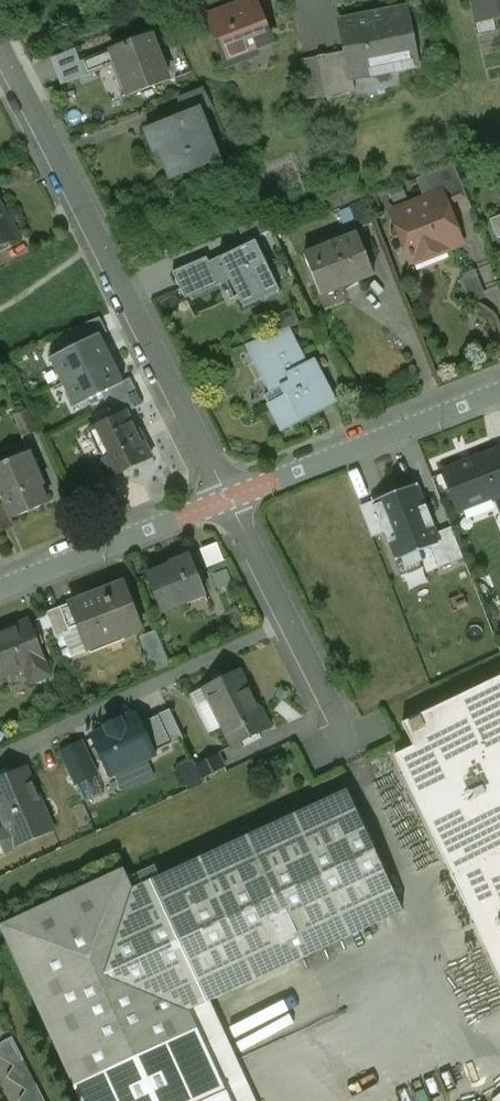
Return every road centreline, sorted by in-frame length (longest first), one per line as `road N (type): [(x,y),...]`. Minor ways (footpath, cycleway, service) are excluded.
road 1 (residential): [(0,58),(225,496)]
road 2 (residential): [(499,389),(225,496)]
road 3 (residential): [(225,496),(355,758)]
road 4 (residential): [(225,496),(0,587)]

